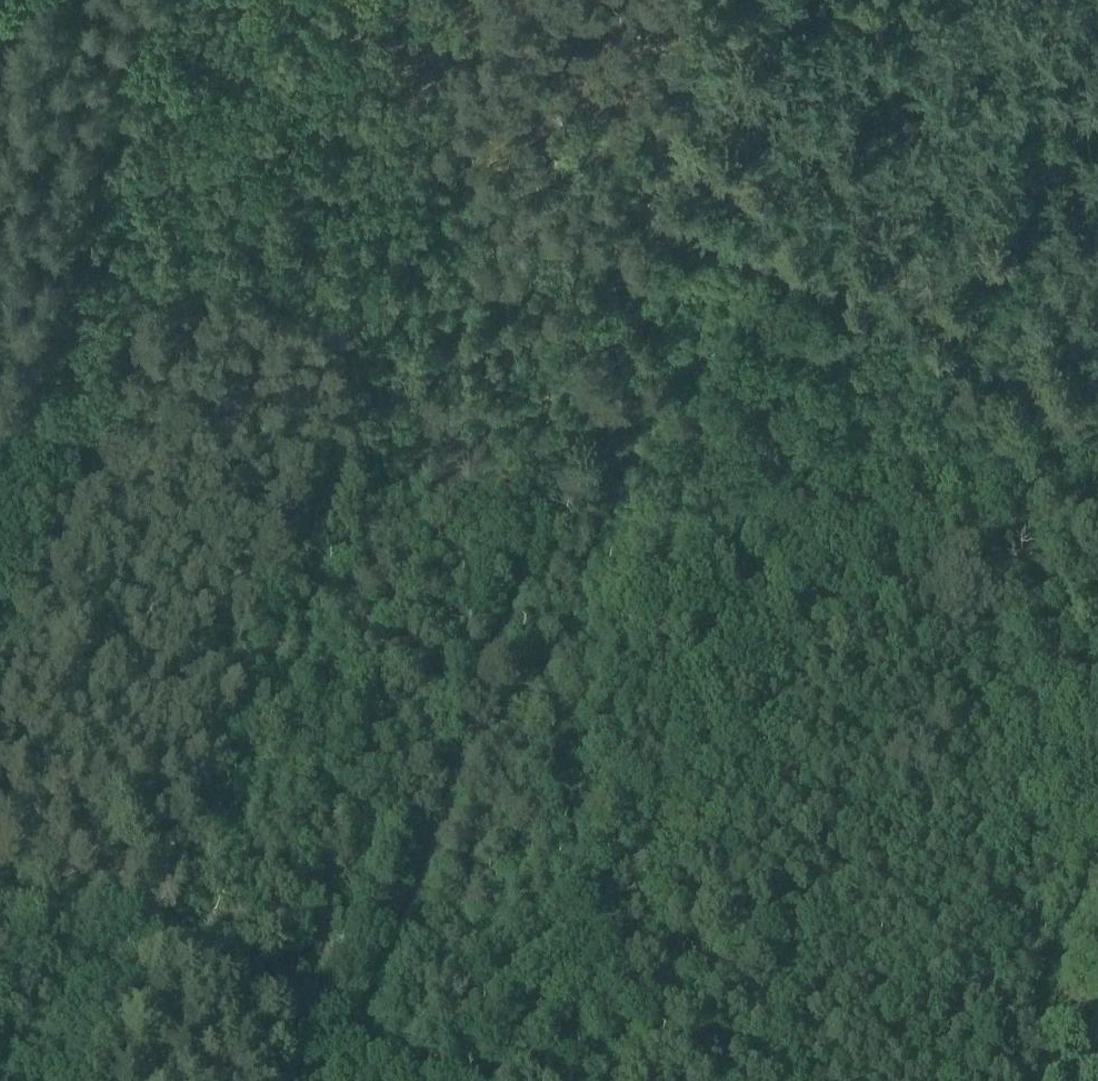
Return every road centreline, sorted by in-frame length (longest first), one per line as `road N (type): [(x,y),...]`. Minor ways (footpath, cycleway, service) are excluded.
road 1 (track): [(718,0),(635,223),(625,299),(322,1080)]
road 2 (track): [(60,238),(91,105),(149,0)]
road 3 (track): [(0,399),(60,238)]

